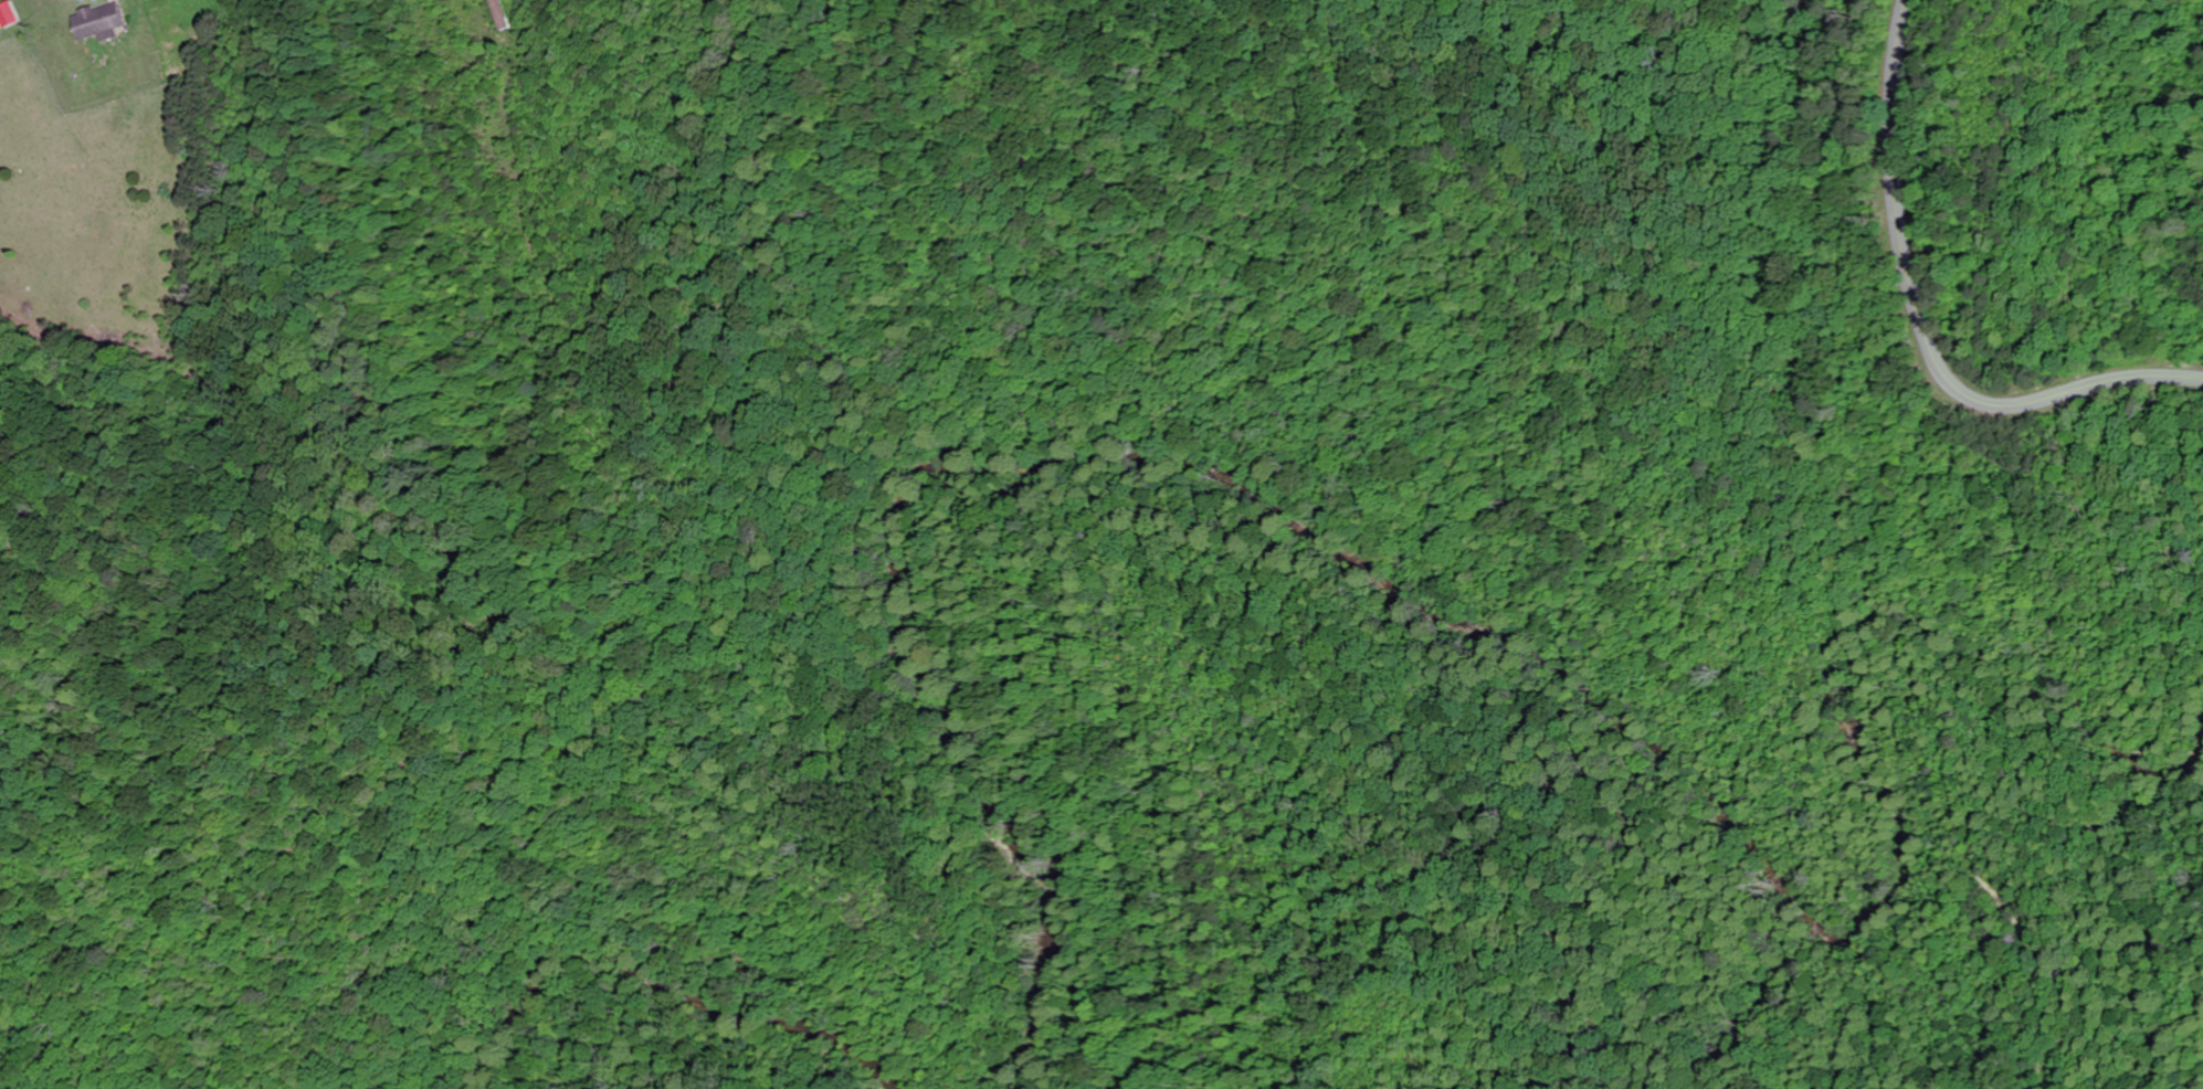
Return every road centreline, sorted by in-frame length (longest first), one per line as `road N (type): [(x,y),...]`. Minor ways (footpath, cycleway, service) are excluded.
road 1 (secondary): [(2202,381),(2128,382),(2026,405),(1986,403),(1953,385),(1911,299),(1893,211),(1891,73),(1904,0)]

